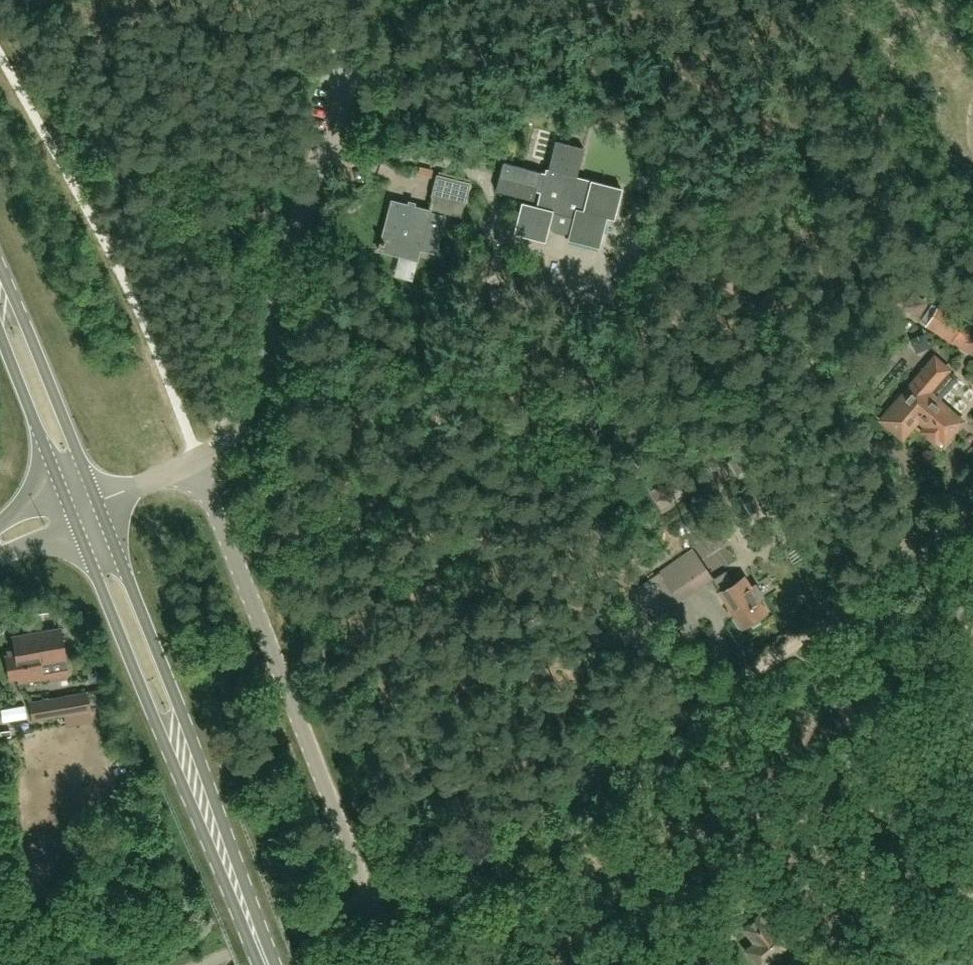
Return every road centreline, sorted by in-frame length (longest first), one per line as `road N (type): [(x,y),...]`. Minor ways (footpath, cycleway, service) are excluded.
road 1 (track): [(925,558),(627,754),(418,908),(378,907)]
road 2 (primary): [(267,964),(85,508)]
road 3 (unclassified): [(378,907),(353,862),(201,461)]
road 4 (unclassified): [(201,461),(237,438),(254,401),(342,95)]
road 5 (primary): [(85,508),(0,289)]
road 6 (unclassified): [(85,508),(201,461)]

